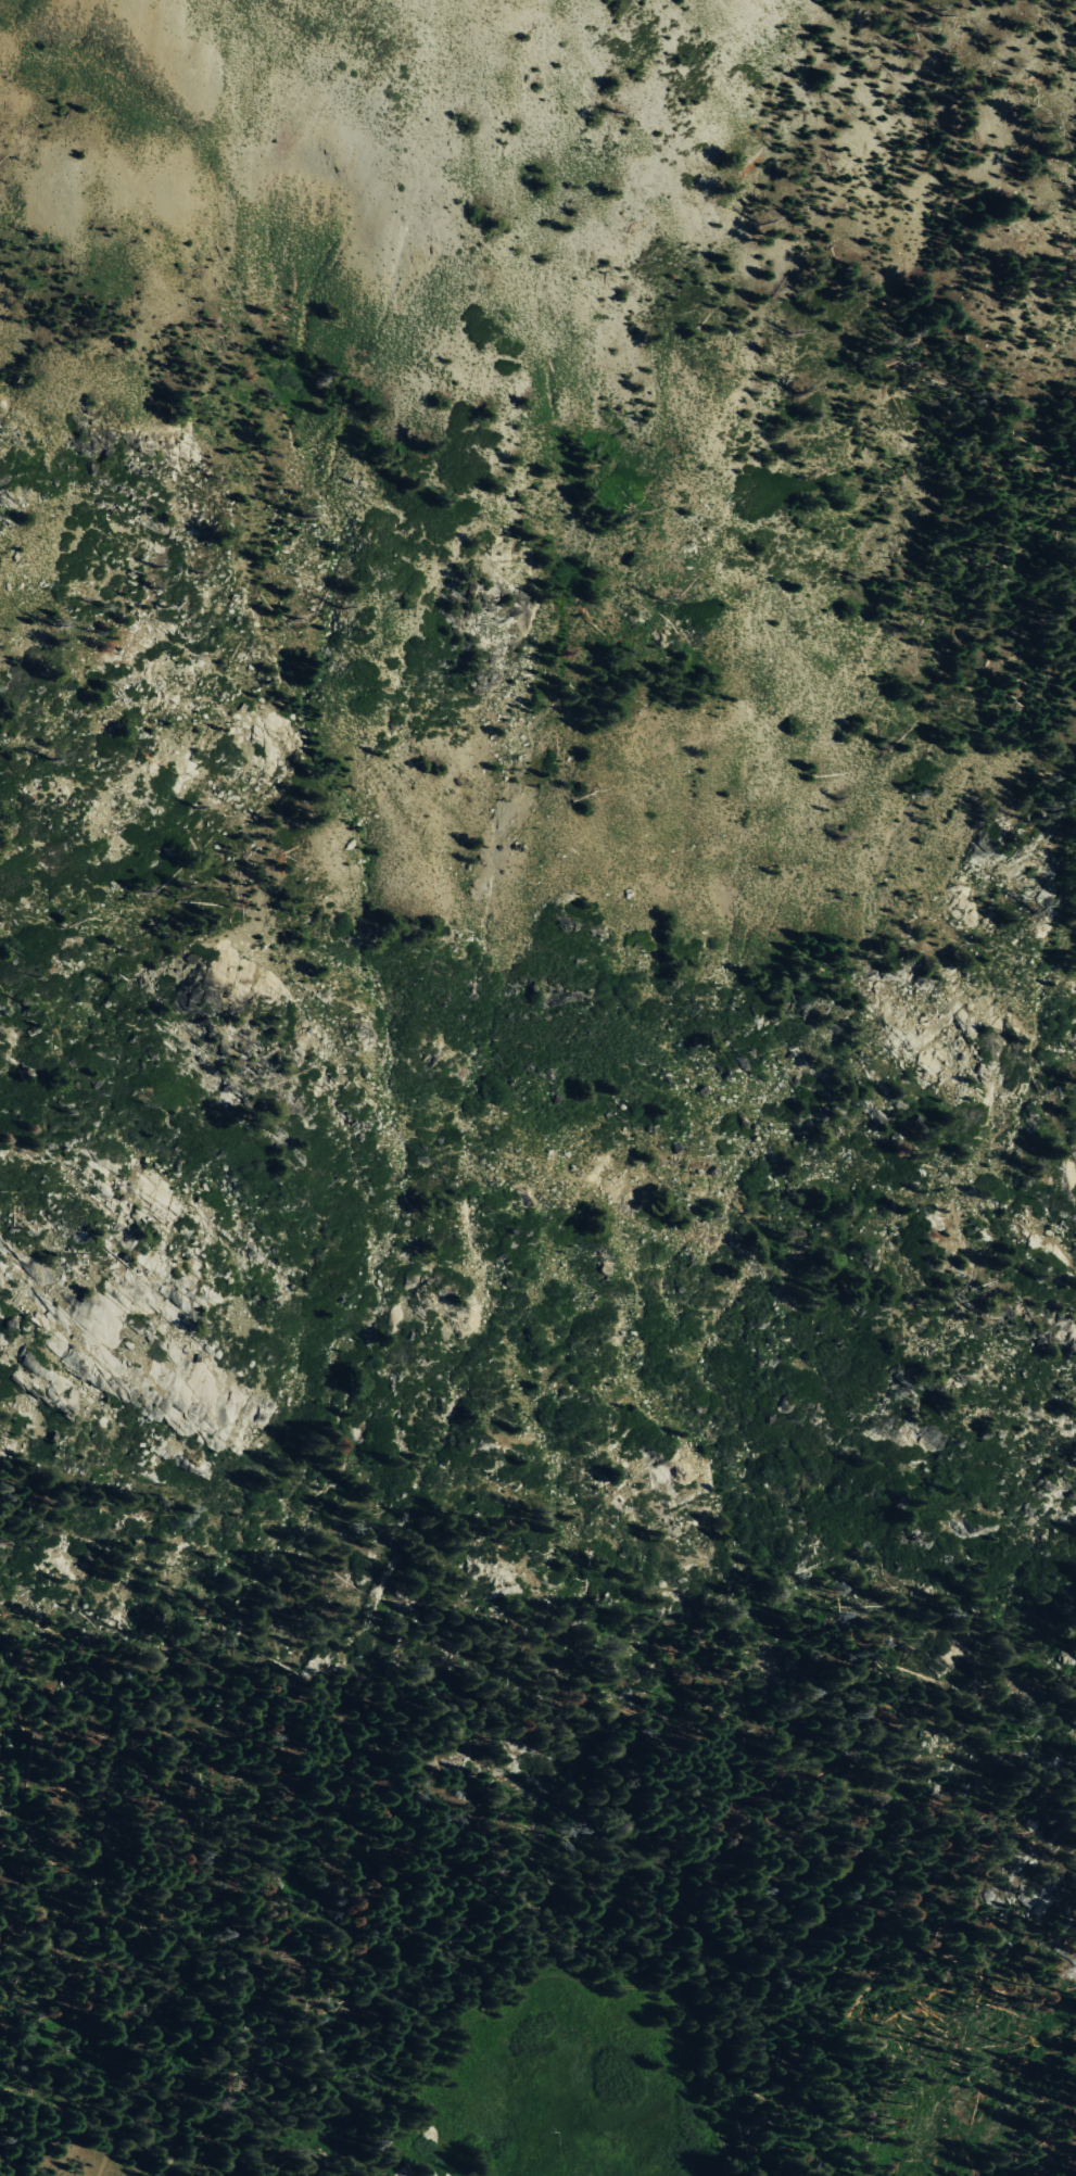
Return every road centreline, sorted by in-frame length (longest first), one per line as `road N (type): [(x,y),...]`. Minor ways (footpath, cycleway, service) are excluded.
road 1 (track): [(98,2175),(130,2103),(164,2097),(299,2146),(351,2140),(397,2072),(421,2065),(445,2039),(529,1986),(560,1978),(657,1992),(700,2017),(718,2069),(714,2129),(726,2156),(754,2175)]

